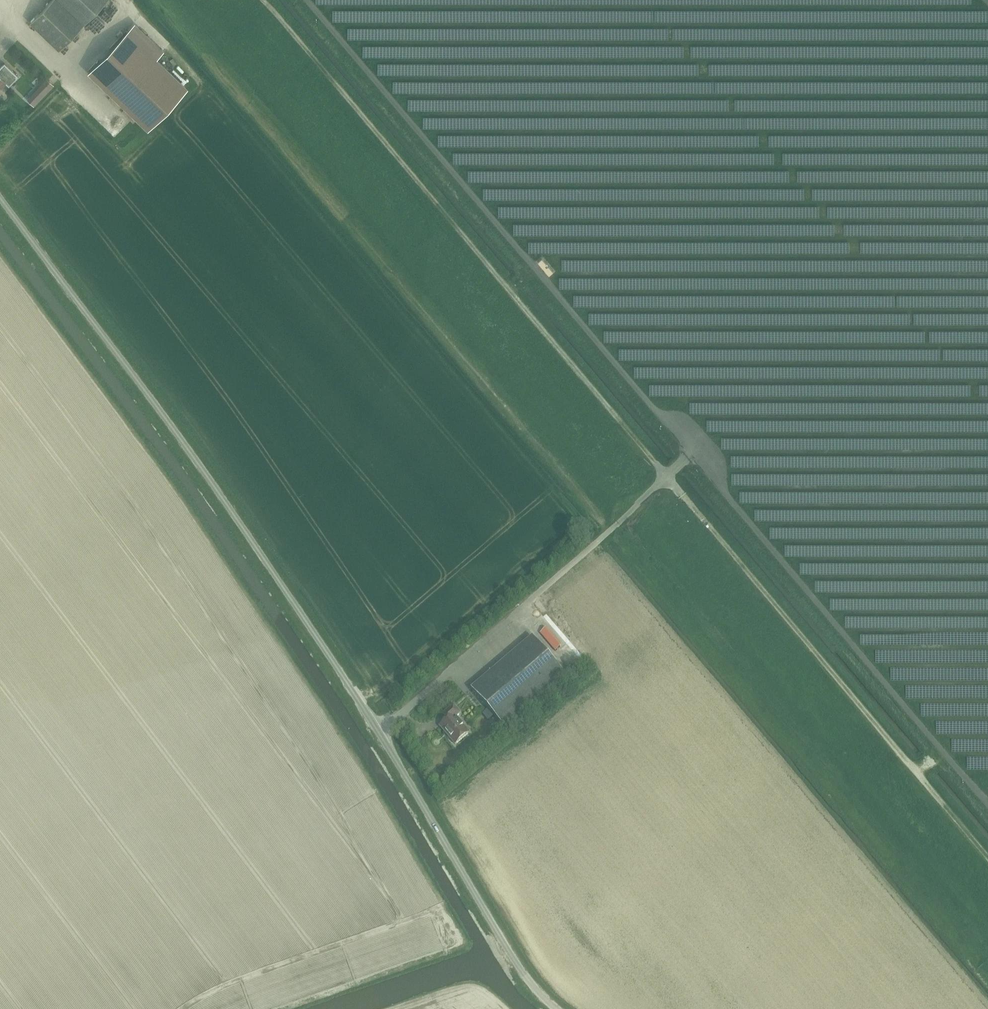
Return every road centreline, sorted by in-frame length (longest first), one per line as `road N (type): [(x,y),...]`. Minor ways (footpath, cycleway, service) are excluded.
road 1 (unclassified): [(554,1008),(519,970),(380,732),(273,572),(0,197)]
road 2 (track): [(987,856),(667,480)]
road 3 (track): [(505,281),(262,0)]

